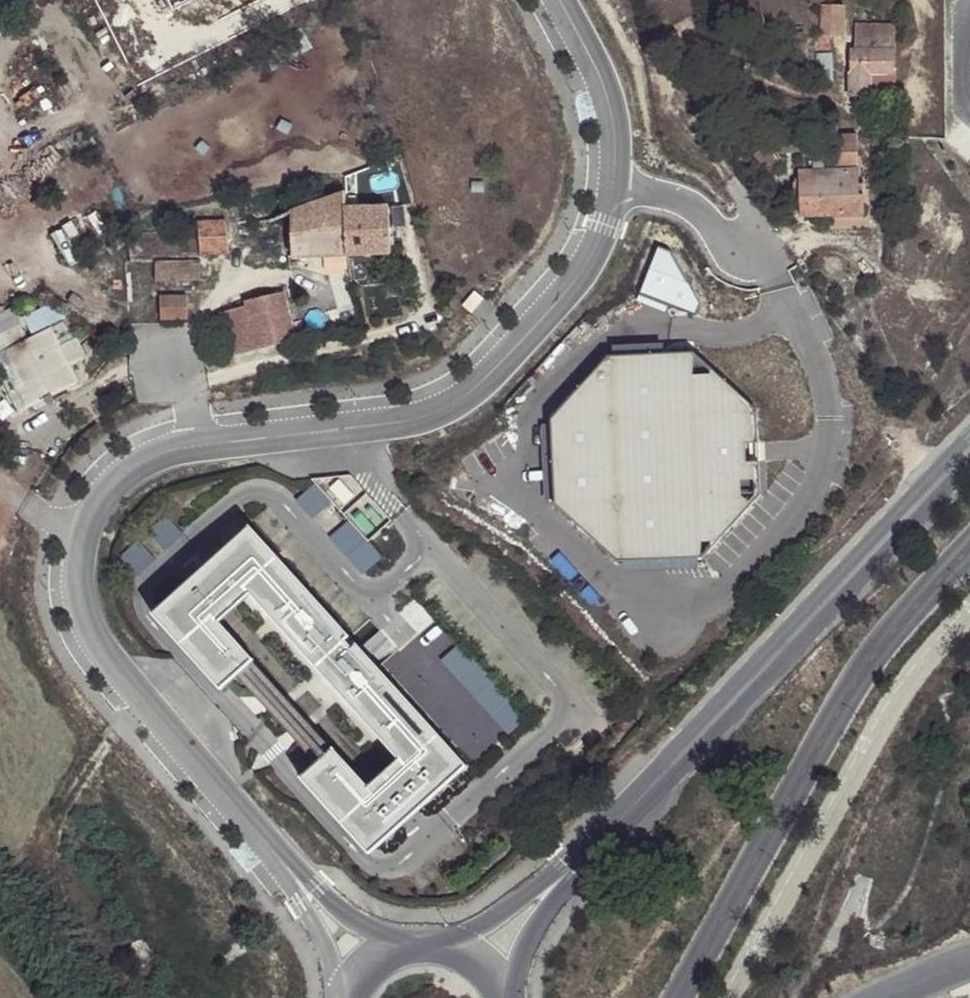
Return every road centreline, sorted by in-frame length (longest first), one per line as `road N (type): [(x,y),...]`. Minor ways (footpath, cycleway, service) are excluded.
road 1 (unclassified): [(558,0),(612,118),(613,183),(593,254),(523,339),(464,398),(405,423),(194,446),(143,460),(102,494),(81,534),(77,573),(88,632),(306,892)]
road 2 (tertiary): [(969,450),(562,879)]
road 3 (tertiary): [(562,879),(454,944)]
road 4 (tertiary): [(506,990),(562,879)]

